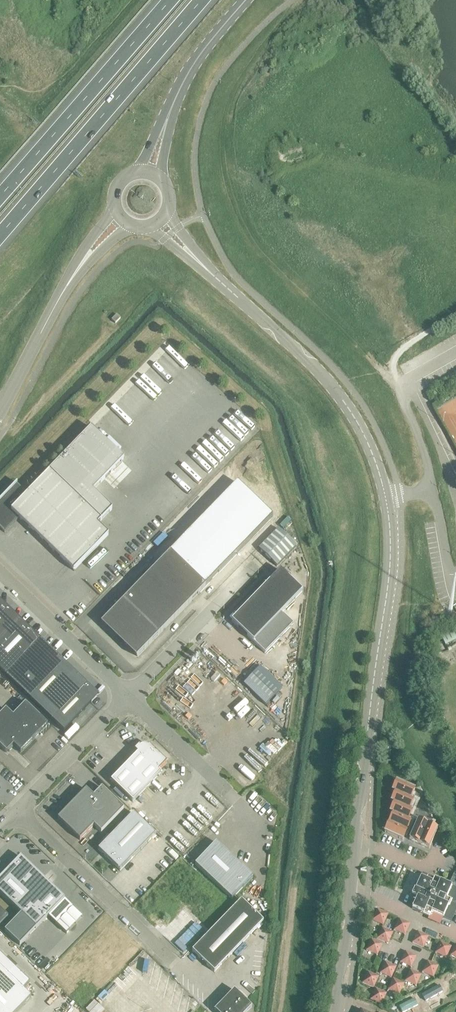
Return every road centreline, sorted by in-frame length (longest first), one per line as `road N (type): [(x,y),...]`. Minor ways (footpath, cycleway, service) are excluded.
road 1 (tertiary): [(336,1011),(388,584),(388,515),(371,452),(342,400),(210,273)]
road 2 (trunk): [(0,235),(202,0)]
road 3 (trunk): [(171,0),(0,198)]
road 4 (unclassified): [(175,964),(16,813)]
road 5 (unclassified): [(259,561),(127,696)]
road 6 (unclassified): [(0,573),(127,696)]
road 7 (unclassified): [(127,696),(16,813)]
road 8 (unclassified): [(127,696),(236,801)]
road 9 (unclassified): [(67,286),(0,412)]
road 10 (tertiary): [(173,103),(247,0)]

